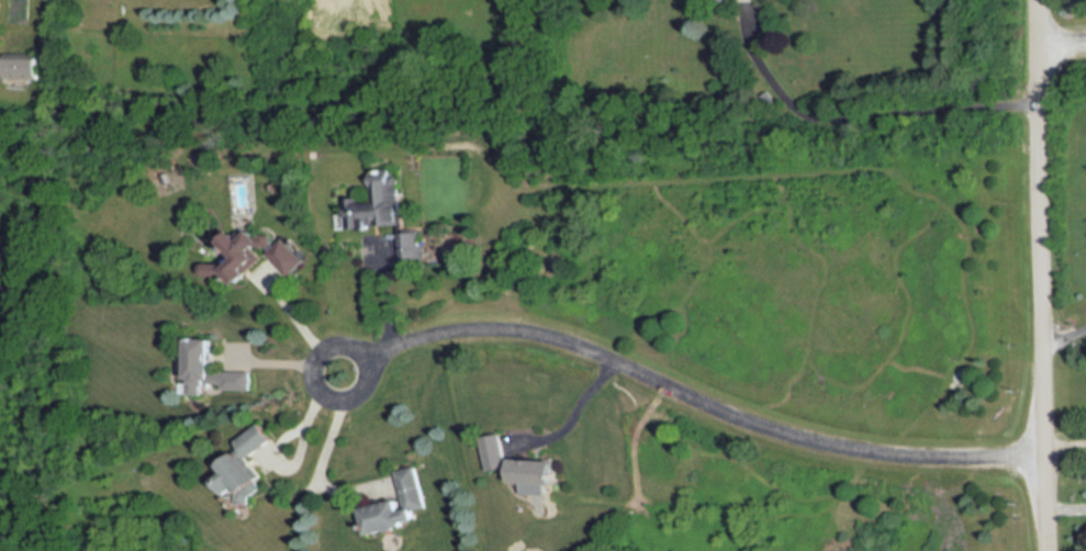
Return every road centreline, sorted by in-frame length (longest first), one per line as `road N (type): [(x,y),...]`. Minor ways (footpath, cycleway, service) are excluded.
road 1 (residential): [(1041,450),(869,449),(786,431),(558,334),(524,327),(444,329),(345,362)]
road 2 (residential): [(1040,0),(1044,550)]

